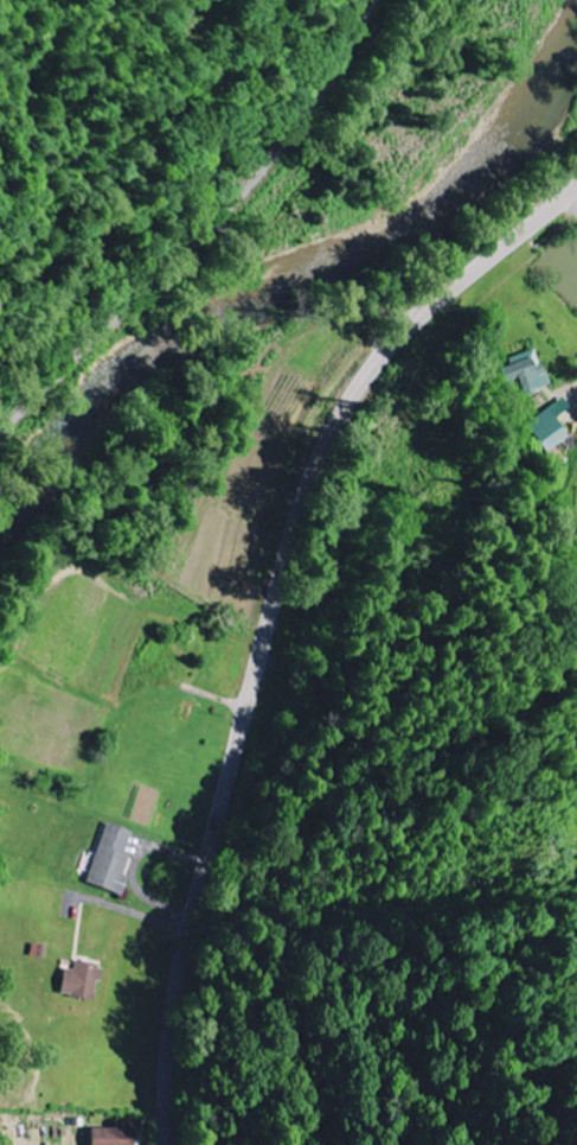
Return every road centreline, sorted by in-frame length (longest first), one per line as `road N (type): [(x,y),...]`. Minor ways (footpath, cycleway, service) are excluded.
road 1 (secondary): [(576,191),(389,354),(327,454),(193,946),(178,1029),(172,1144)]

